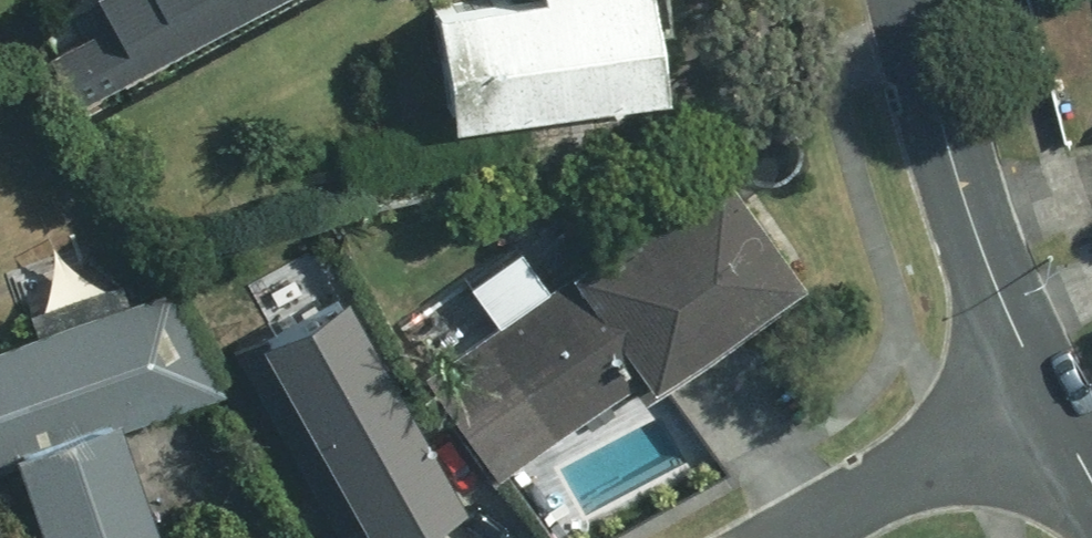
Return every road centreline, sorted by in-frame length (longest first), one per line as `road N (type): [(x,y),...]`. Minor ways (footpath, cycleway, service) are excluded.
road 1 (residential): [(912,0),(968,198),(1049,397)]
road 2 (residential): [(799,537),(1049,397)]

